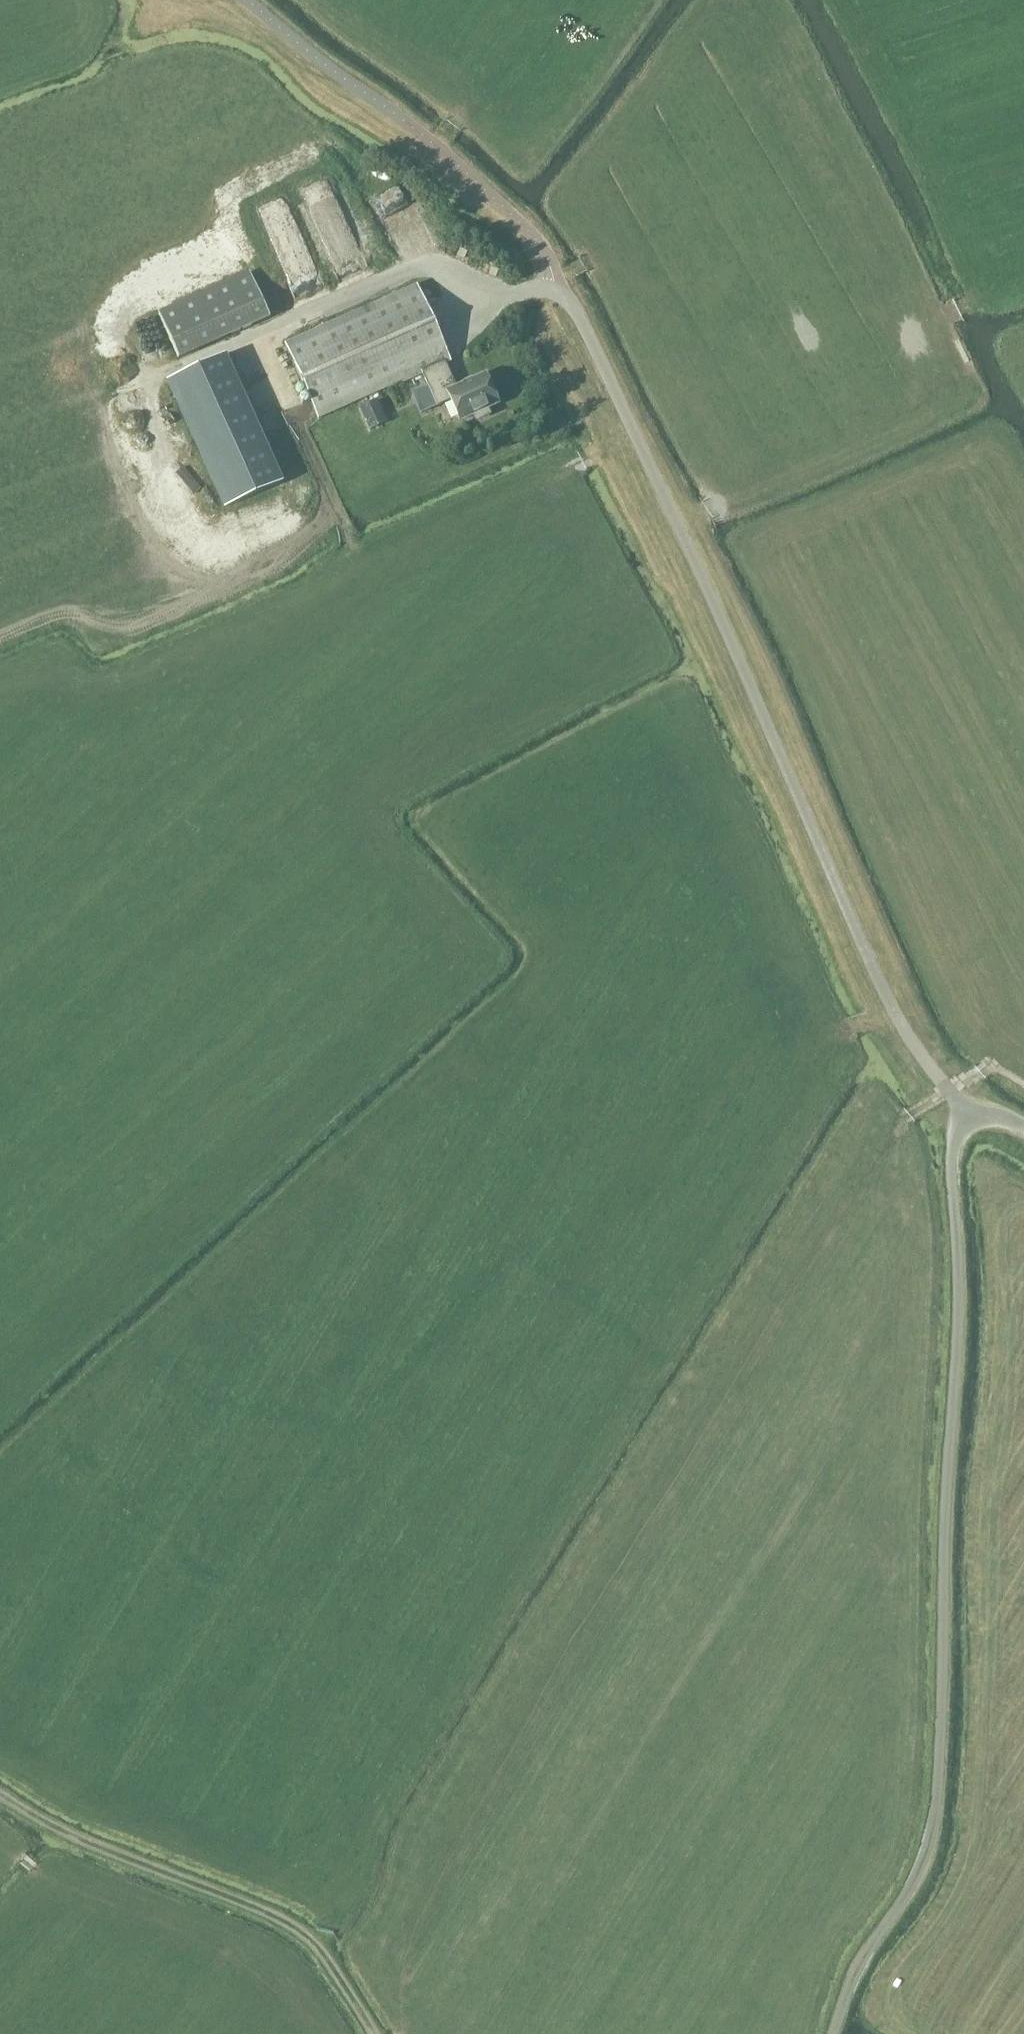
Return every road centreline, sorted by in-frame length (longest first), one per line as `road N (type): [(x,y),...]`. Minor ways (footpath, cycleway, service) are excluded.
road 1 (unclassified): [(831,2033),(862,1956),(917,1873),(934,1813),(957,1330),(950,1170),(969,1119)]
road 2 (unclassified): [(969,1119),(895,1017),(673,517),(561,288)]
road 3 (track): [(0,1798),(63,1834),(286,1921),(324,1953),(372,2033)]
road 4 (track): [(898,1119),(992,1063),(1023,1084)]

